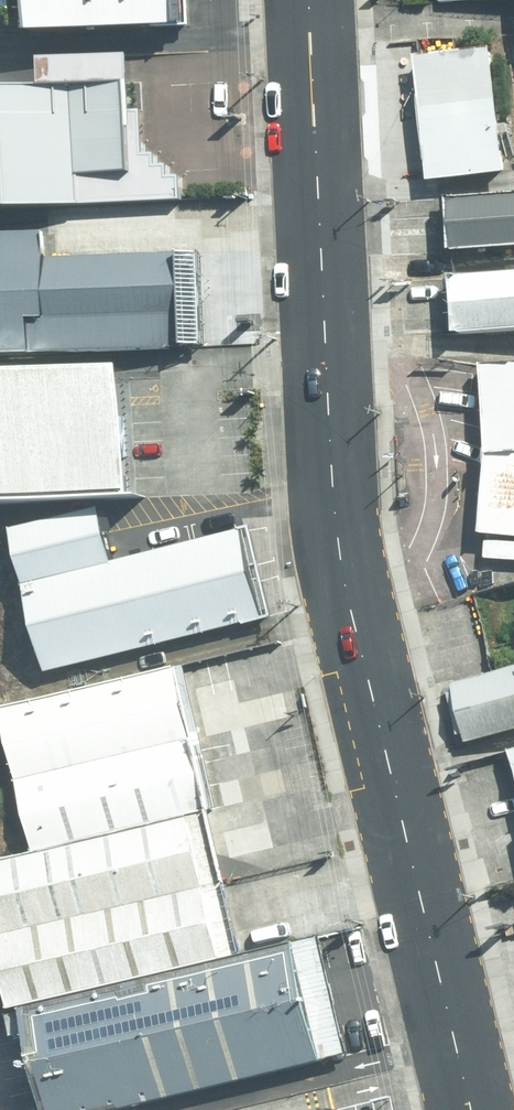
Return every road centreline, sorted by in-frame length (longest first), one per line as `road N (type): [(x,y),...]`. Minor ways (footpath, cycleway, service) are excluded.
road 1 (secondary): [(320,0),(352,538),(461,1109)]

